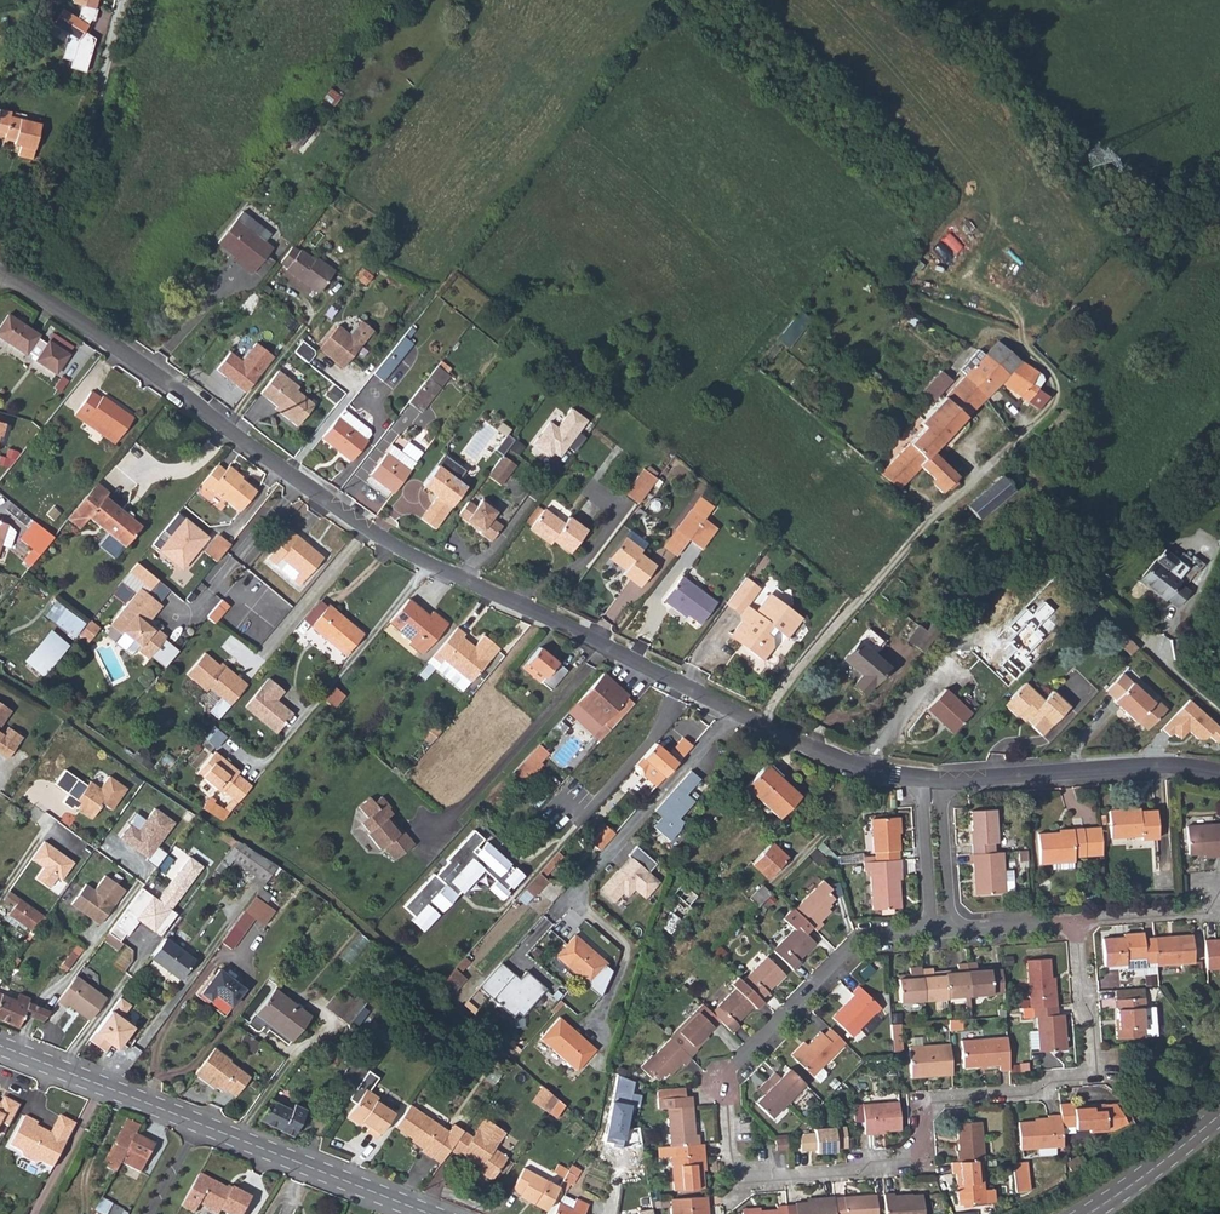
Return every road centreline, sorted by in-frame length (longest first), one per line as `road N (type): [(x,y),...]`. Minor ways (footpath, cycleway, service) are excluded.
road 1 (residential): [(0,272),(125,349),(385,541),(850,766),(921,782)]
road 2 (residential): [(929,932),(867,939),(725,1077),(736,1162),(747,1177),(912,1164),(923,1155),(928,1101),(1023,1091),(1044,1078),(1085,1073),(1080,923)]
road 3 (tertiary): [(0,1046),(427,1213)]
road 4 (track): [(1057,403),(929,520),(761,725)]
road 5 (residential): [(942,782),(1219,773)]
road 6 (tertiary): [(1089,1213),(1219,1115)]
road 7 (residential): [(921,782),(929,932)]
road 8 (residential): [(954,931),(942,782)]
road 9 (residential): [(1080,923),(954,931)]
road 10 (residential): [(1080,923),(1205,911)]

